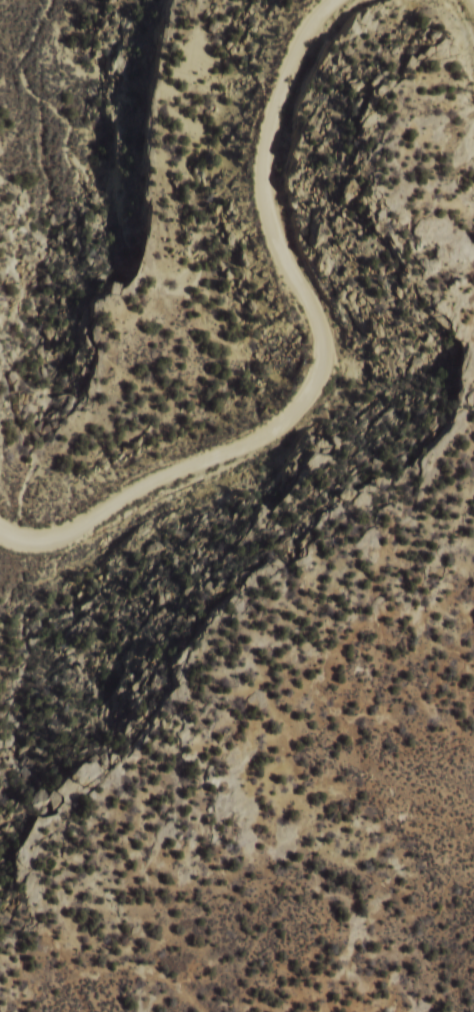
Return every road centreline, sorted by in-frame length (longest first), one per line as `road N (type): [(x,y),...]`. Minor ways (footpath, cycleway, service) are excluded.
road 1 (residential): [(0,452),(6,477),(54,499),(208,493),(287,429),(261,115),(287,72),(377,3),(394,0)]

